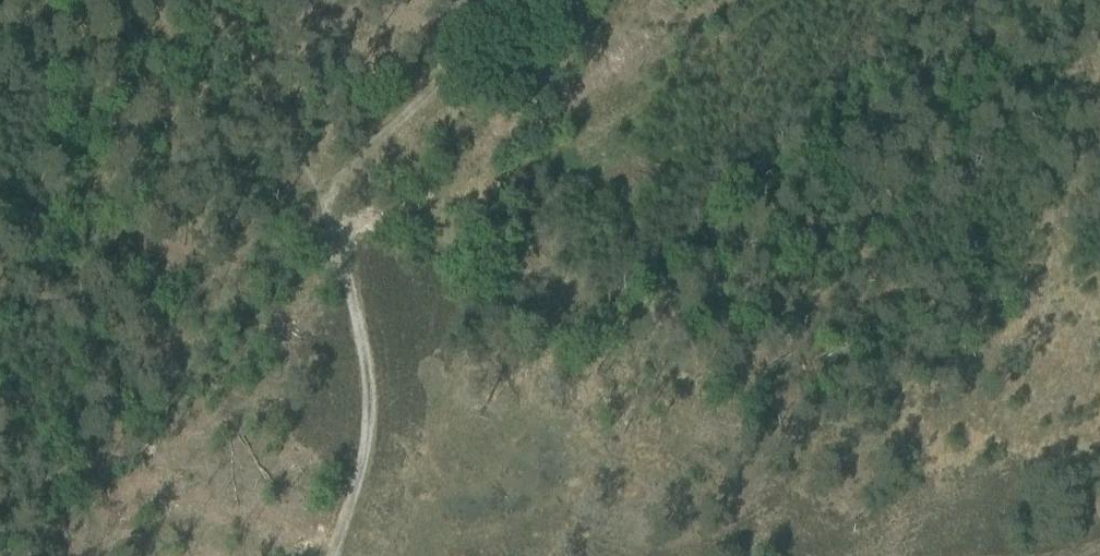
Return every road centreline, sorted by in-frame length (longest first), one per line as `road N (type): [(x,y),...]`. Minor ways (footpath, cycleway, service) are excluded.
road 1 (track): [(329,555),(364,428),(359,321),(328,227),(211,0)]

